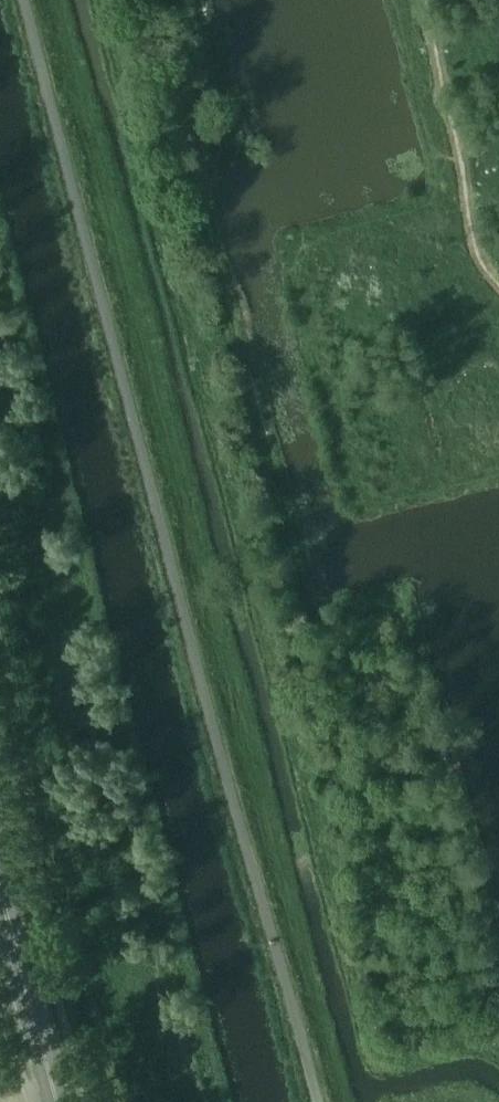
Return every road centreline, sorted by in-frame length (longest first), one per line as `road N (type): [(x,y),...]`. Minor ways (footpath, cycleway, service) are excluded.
road 1 (primary): [(54,1101),(0,899)]

